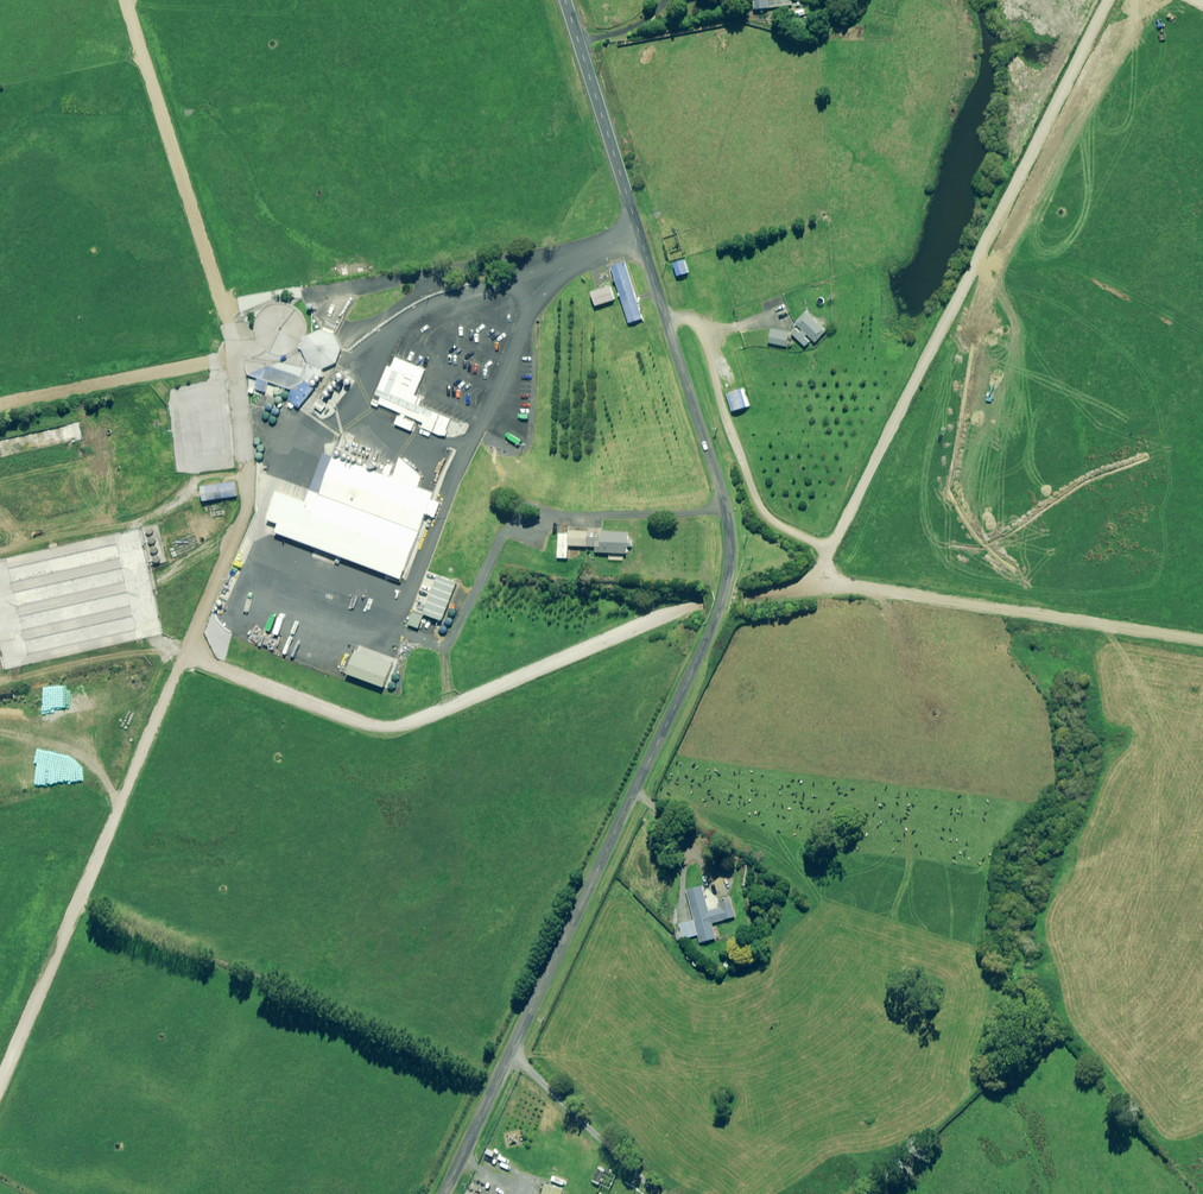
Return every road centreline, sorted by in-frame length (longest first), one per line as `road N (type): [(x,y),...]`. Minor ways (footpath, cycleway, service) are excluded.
road 1 (unclassified): [(443,1193),(714,622),(730,562),(726,504),(565,0)]
road 2 (track): [(0,1079),(250,490),(236,357),(125,0)]
road 3 (track): [(610,643),(702,604),(819,579),(1108,0)]
road 4 (track): [(610,643),(459,708),(376,733),(179,658)]
road 5 (track): [(236,357),(0,406)]

